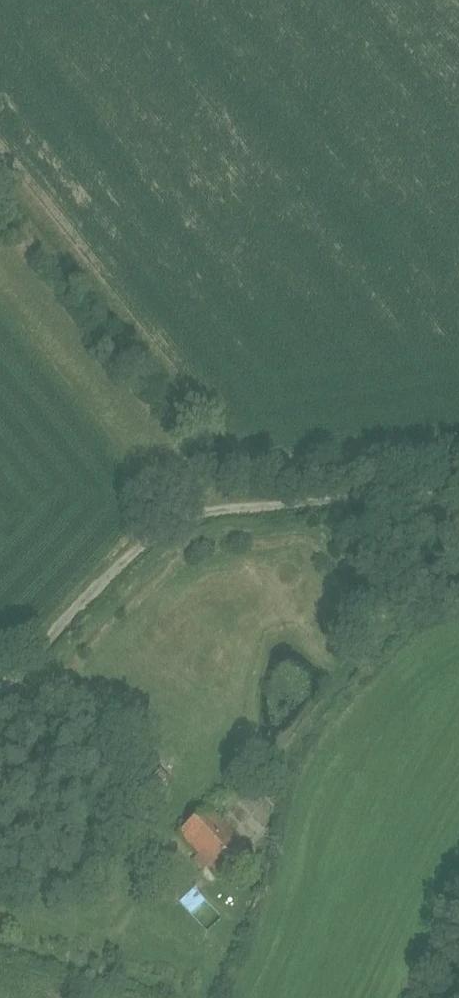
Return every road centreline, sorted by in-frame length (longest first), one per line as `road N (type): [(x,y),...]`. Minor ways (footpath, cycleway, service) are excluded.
road 1 (track): [(30,663),(93,590),(180,520),(458,491)]

